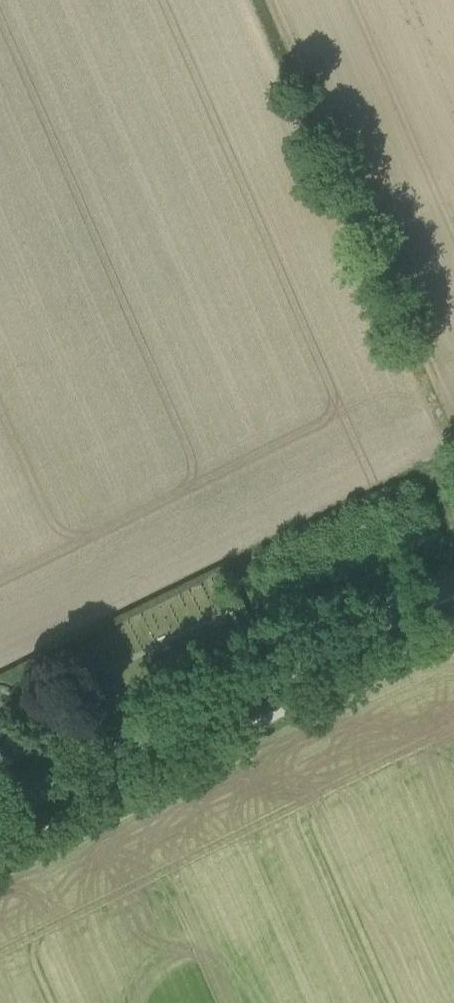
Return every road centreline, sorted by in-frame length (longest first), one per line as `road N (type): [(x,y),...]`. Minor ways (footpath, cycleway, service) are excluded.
road 1 (tertiary): [(0,813),(453,585)]

